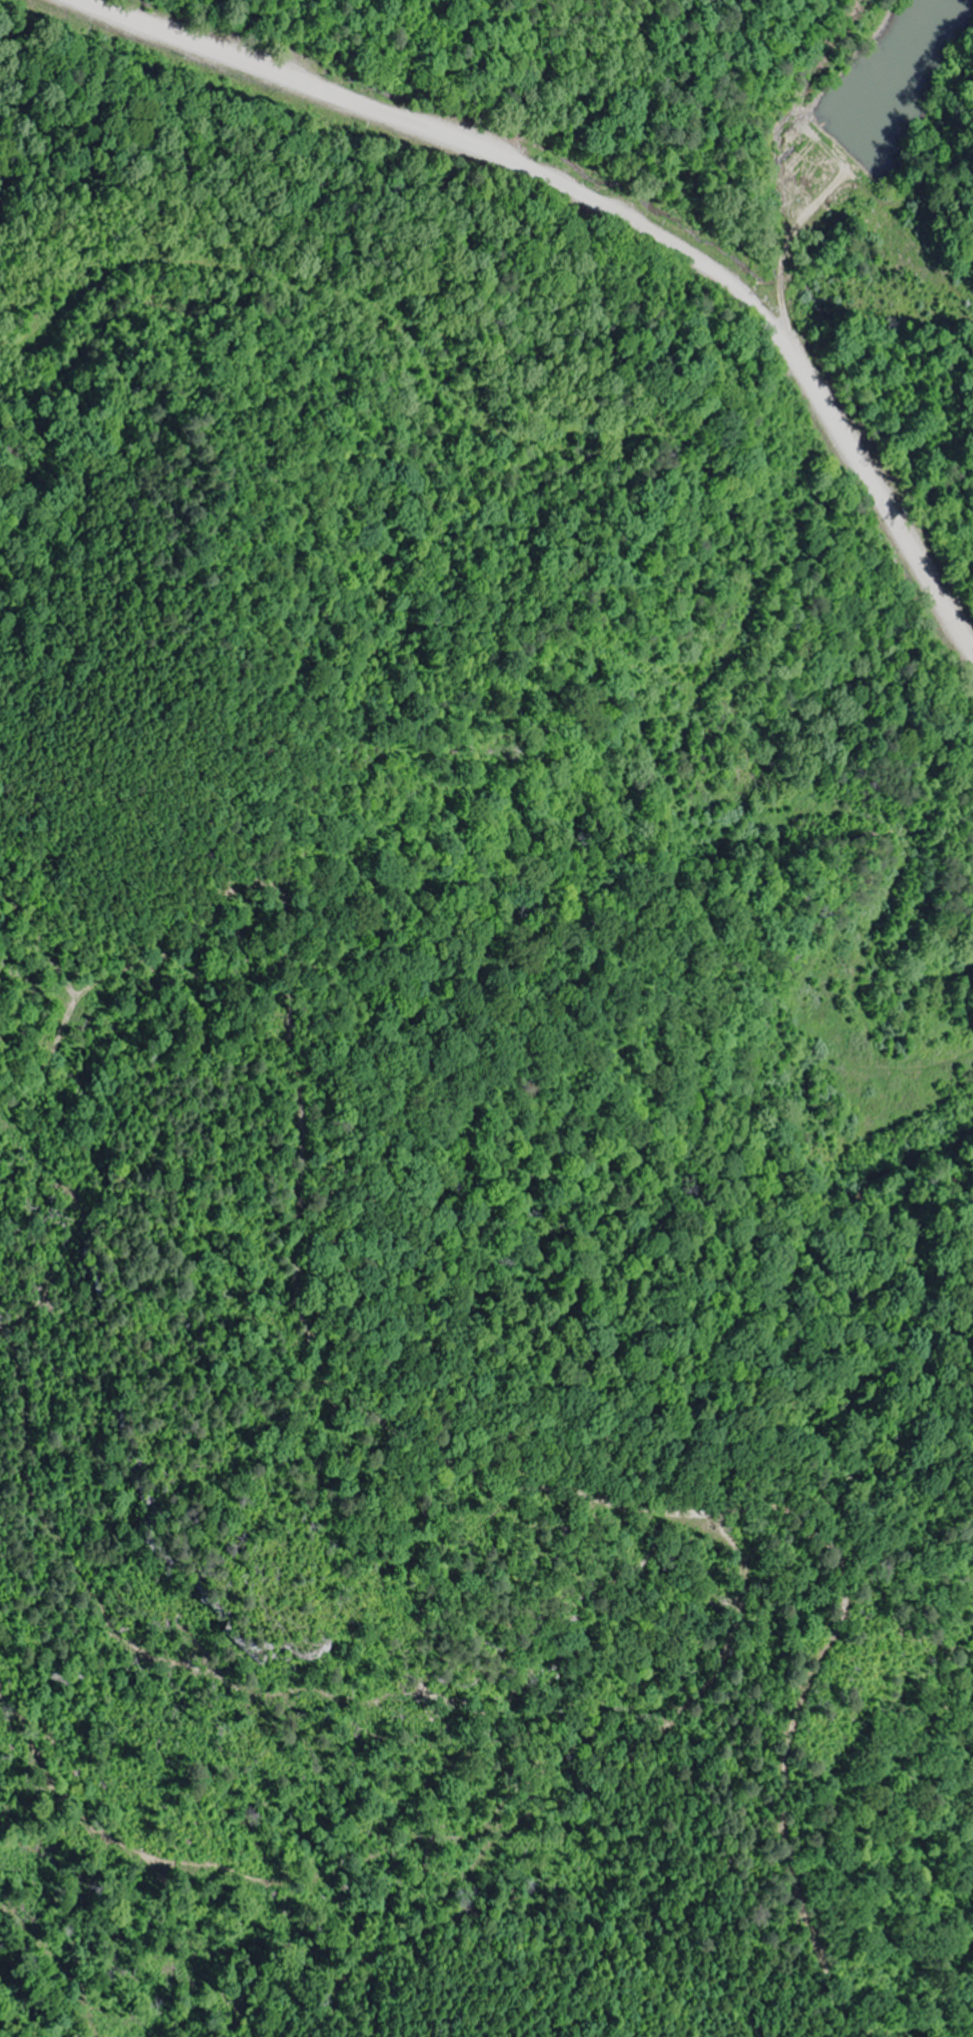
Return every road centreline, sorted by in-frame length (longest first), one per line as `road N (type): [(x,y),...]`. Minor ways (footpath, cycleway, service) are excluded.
road 1 (secondary): [(972,654),(788,350),(735,287),(540,172),(79,0)]

